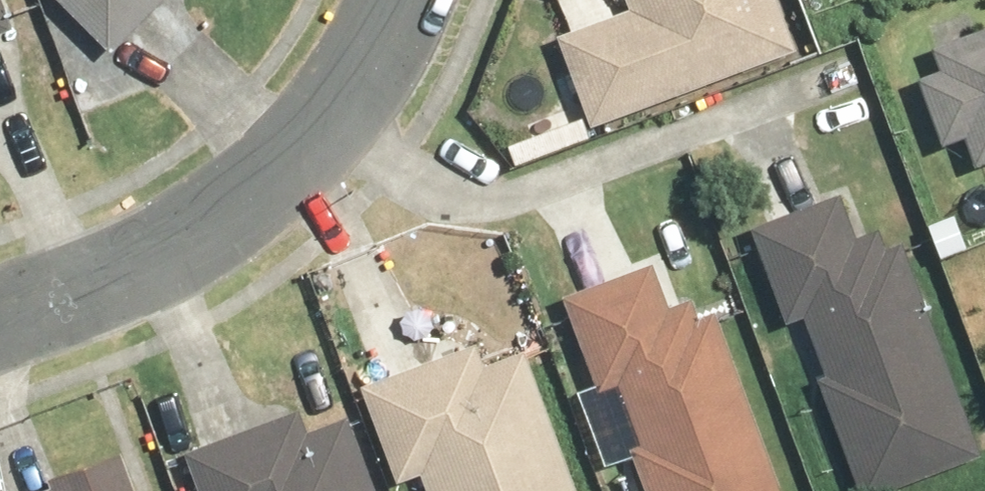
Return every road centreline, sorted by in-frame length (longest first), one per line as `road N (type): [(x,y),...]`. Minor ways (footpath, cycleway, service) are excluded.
road 1 (residential): [(0,323),(113,281),(256,195),(382,42),(399,0)]

